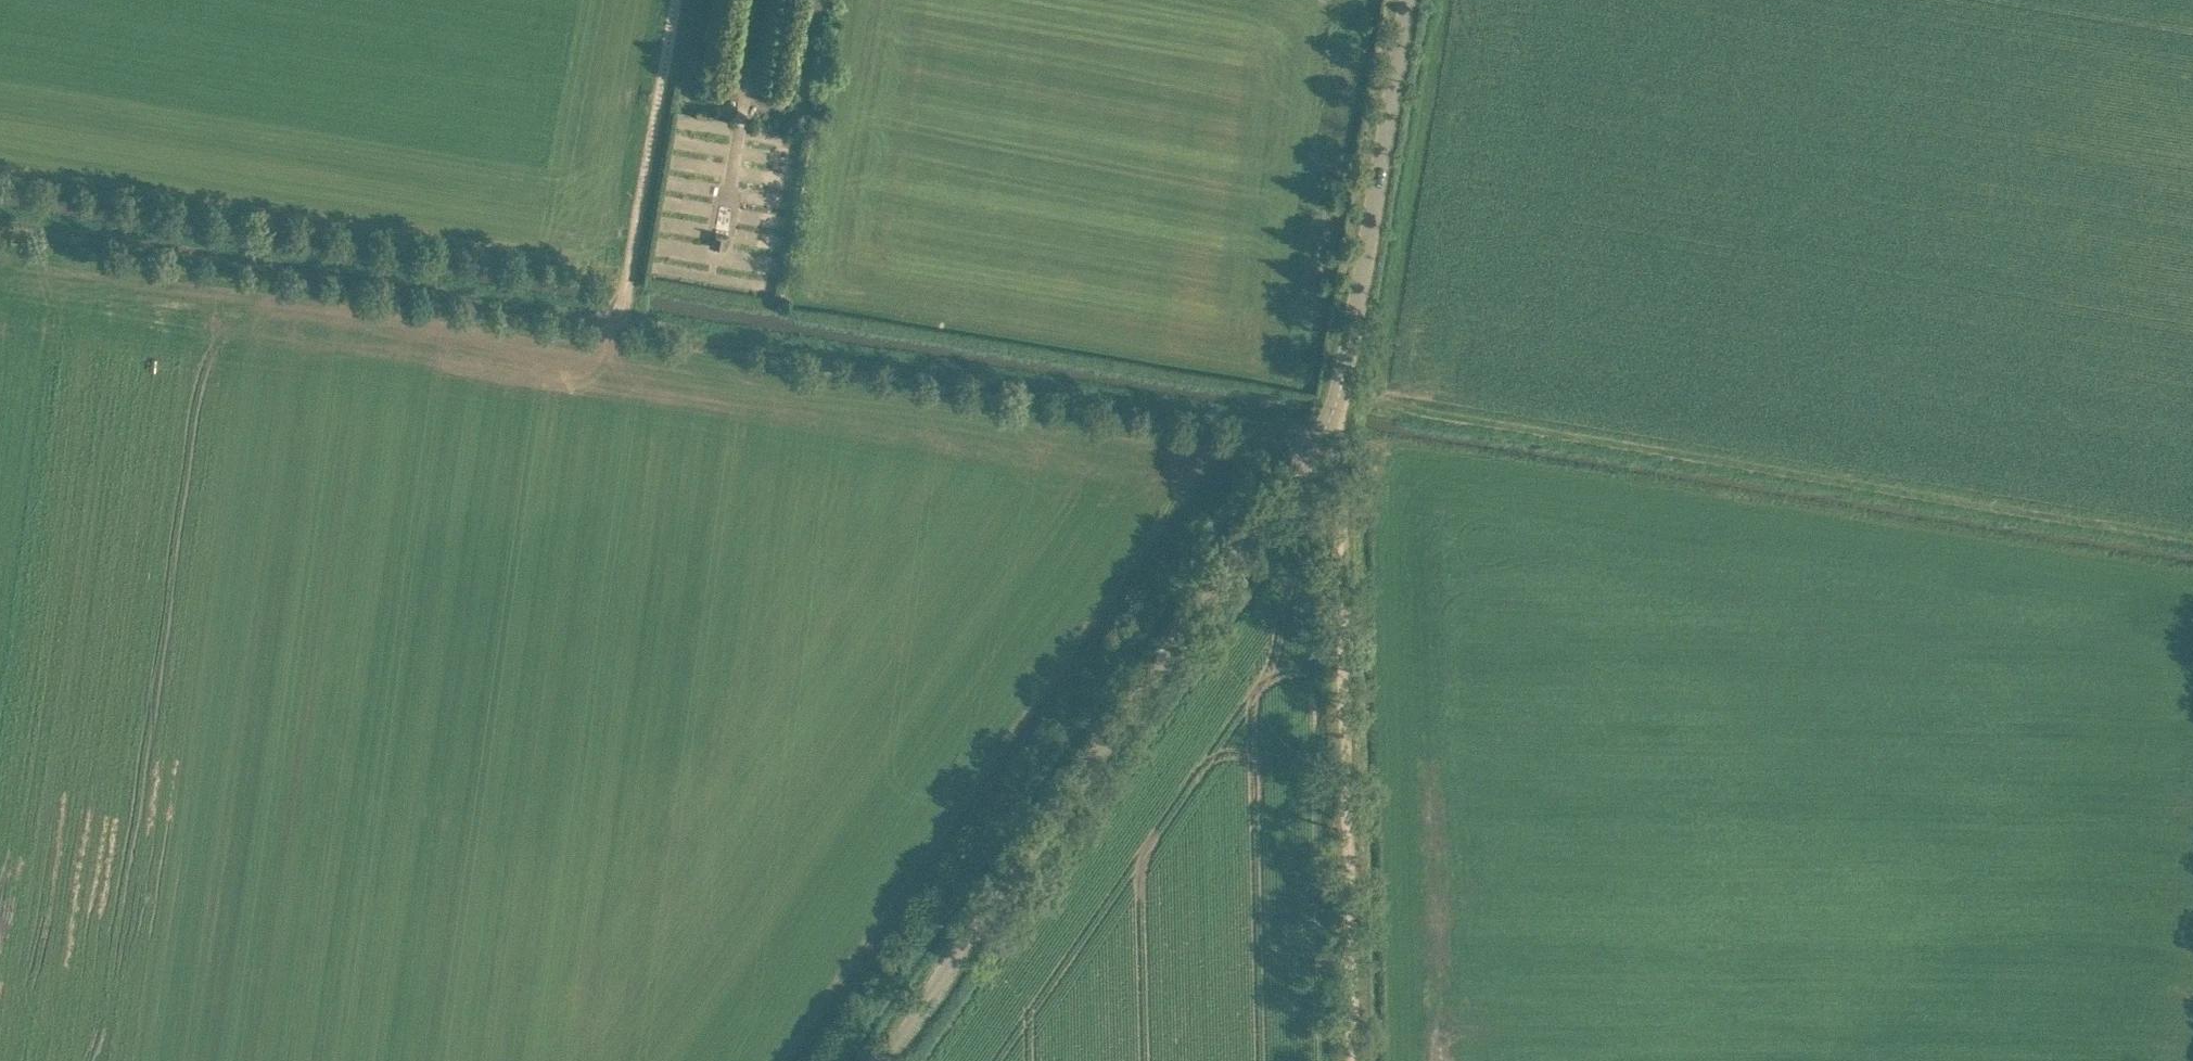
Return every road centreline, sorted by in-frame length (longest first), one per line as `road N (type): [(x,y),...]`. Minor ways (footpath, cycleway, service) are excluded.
road 1 (unclassified): [(891,1060),(1352,403),(1416,0)]
road 2 (track): [(2192,541),(1419,411),(1354,391)]
road 3 (track): [(1367,1060),(1352,403)]
road 4 (track): [(761,0),(727,194)]

